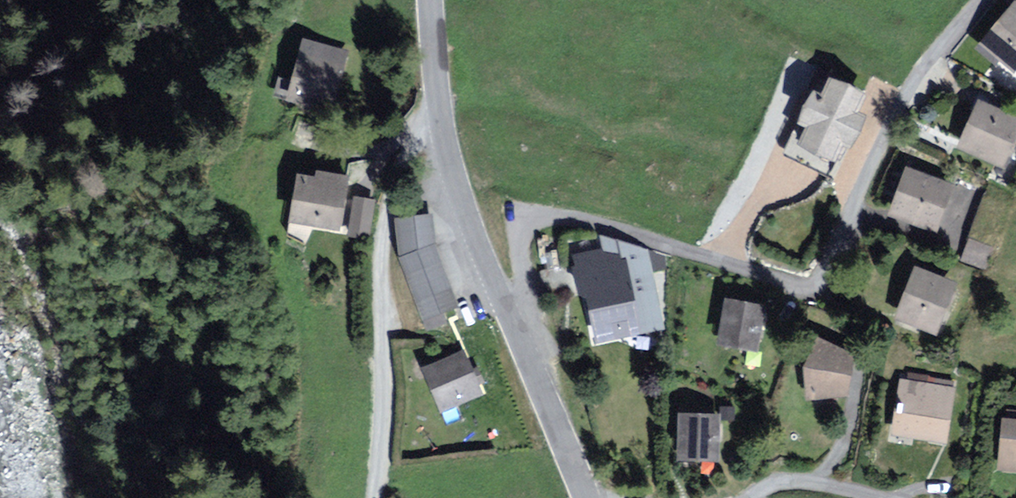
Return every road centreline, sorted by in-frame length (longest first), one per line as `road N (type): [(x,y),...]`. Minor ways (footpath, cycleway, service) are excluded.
road 1 (residential): [(522,348),(519,214),(817,289),(909,87),(983,0)]
road 2 (track): [(438,108),(388,156),(382,264),(388,423),(378,497)]
road 3 (tertiary): [(431,0),(438,108),(472,229),(522,348)]
road 4 (tertiary): [(522,348),(584,497)]
road 5 (residential): [(753,497),(788,482),(875,497)]

